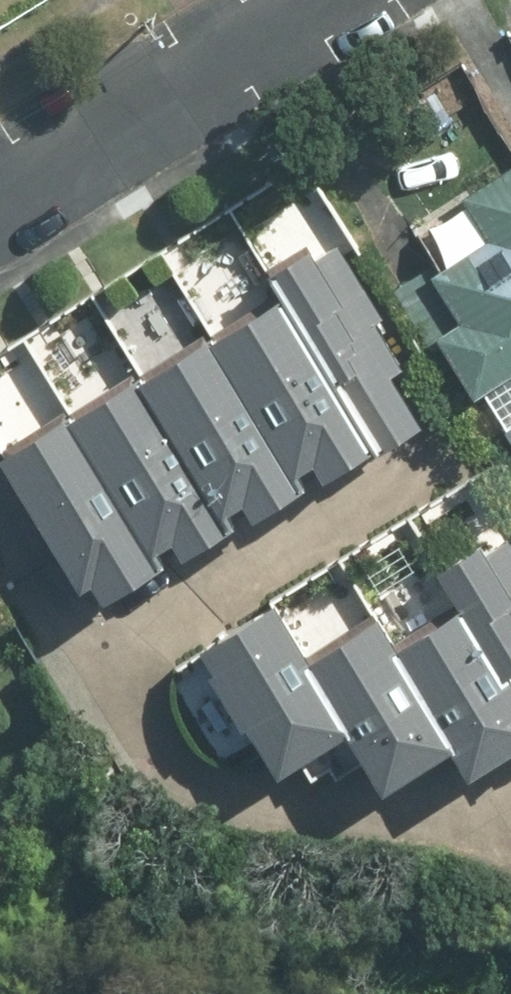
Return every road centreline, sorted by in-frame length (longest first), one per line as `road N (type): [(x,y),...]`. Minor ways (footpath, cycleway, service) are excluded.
road 1 (residential): [(0,189),(307,0)]

